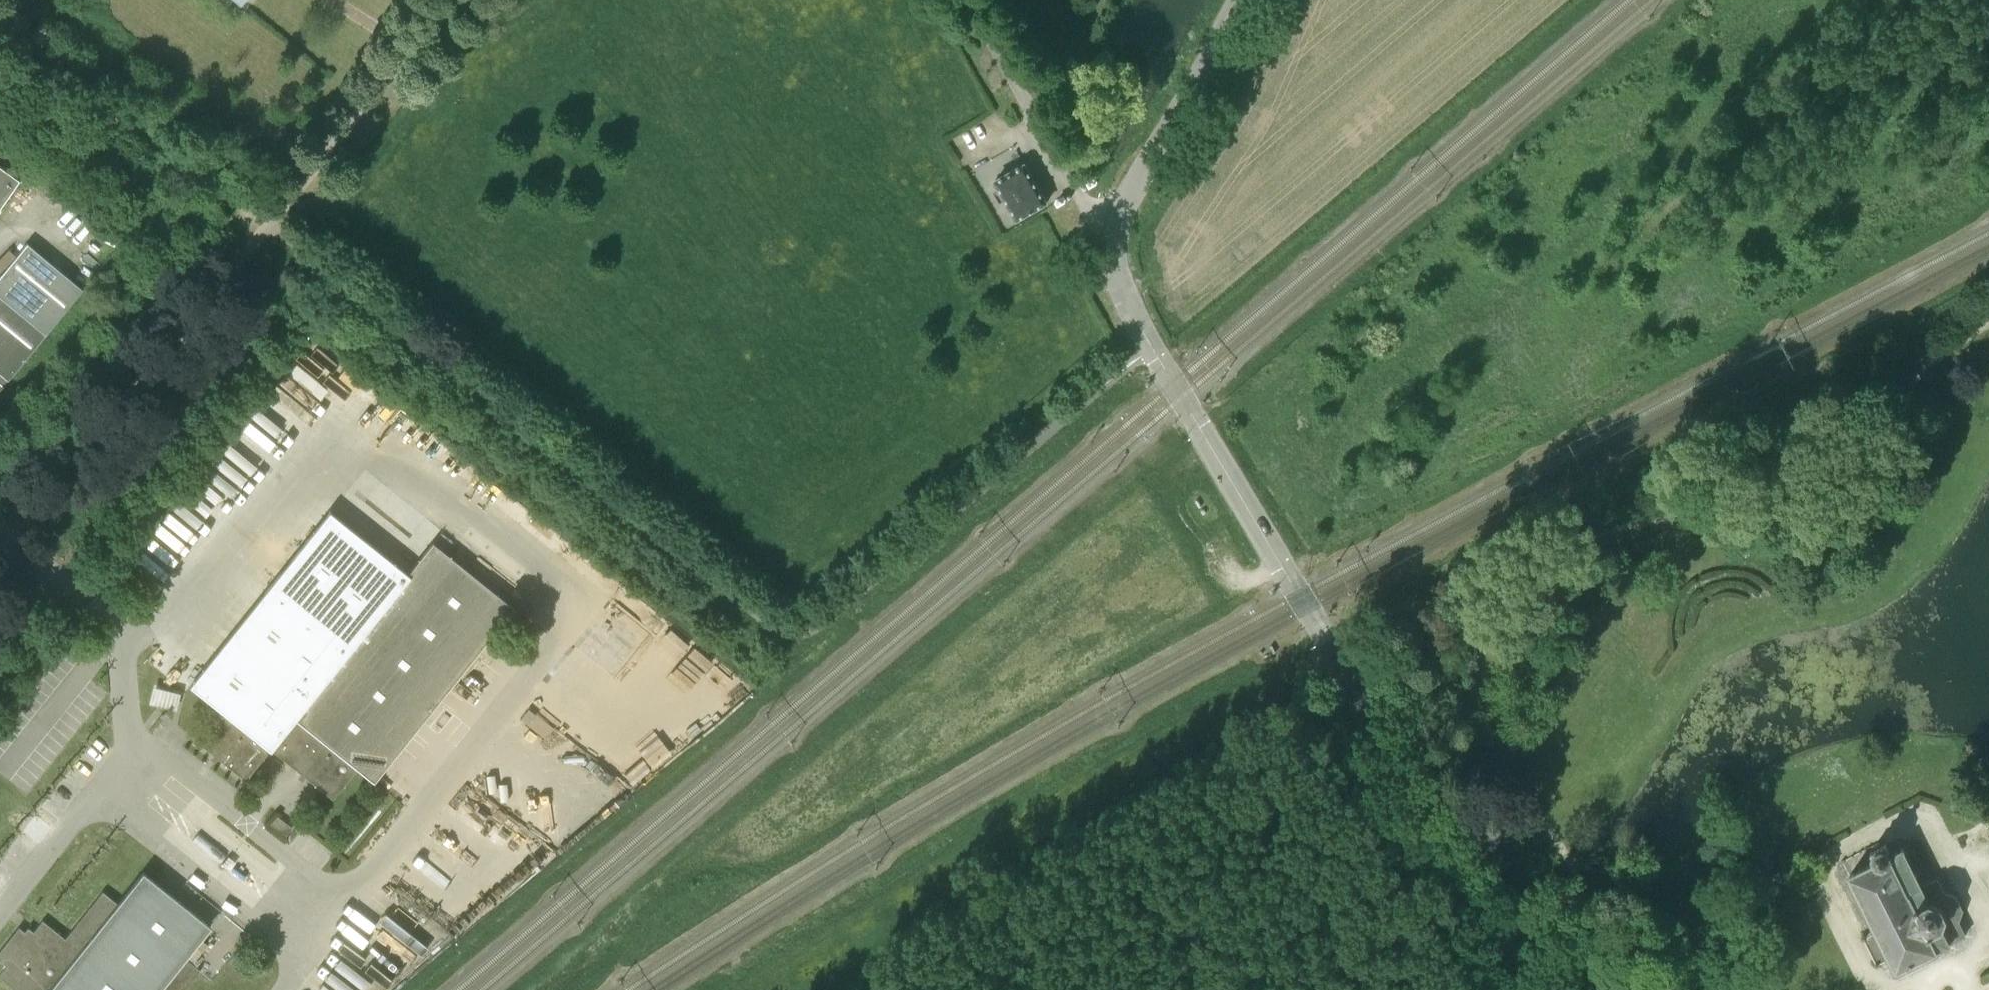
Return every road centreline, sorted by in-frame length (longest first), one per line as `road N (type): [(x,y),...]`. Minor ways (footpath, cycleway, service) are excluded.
road 1 (unclassified): [(1535,989),(1120,282),(1123,210),(1238,0)]
road 2 (track): [(270,225),(445,0)]
road 3 (track): [(1209,443),(1180,465),(1175,491),(1215,576),(1246,582),(1280,563)]

